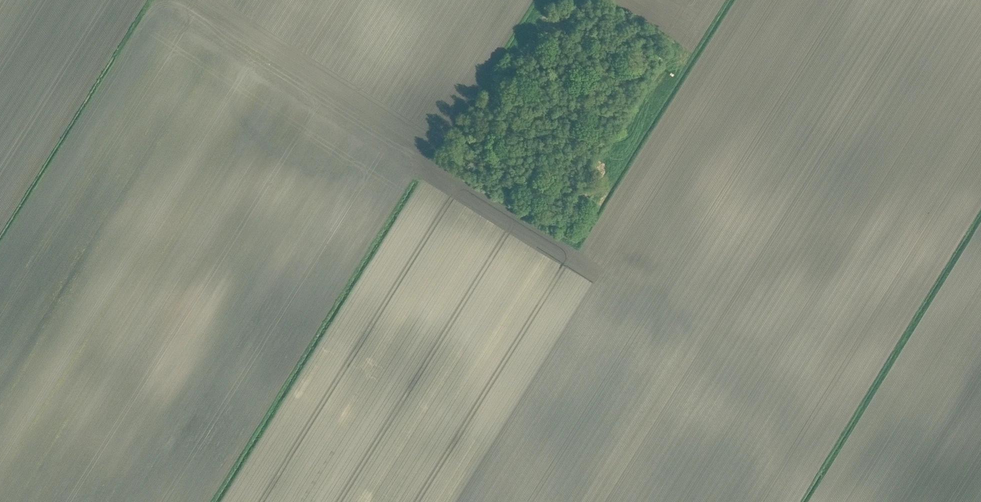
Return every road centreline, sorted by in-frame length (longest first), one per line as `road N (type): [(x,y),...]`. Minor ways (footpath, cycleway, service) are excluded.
road 1 (track): [(739,0),(616,195)]

